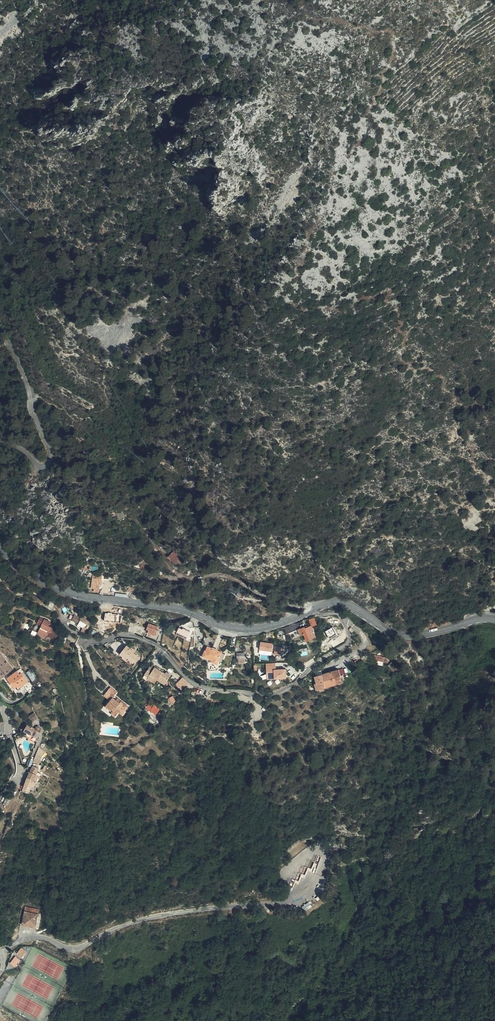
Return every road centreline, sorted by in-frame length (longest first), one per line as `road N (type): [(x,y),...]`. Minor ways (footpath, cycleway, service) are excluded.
road 1 (tertiary): [(494,619),(402,636),(338,600),(244,630),(186,611),(71,595),(21,567),(0,544)]

